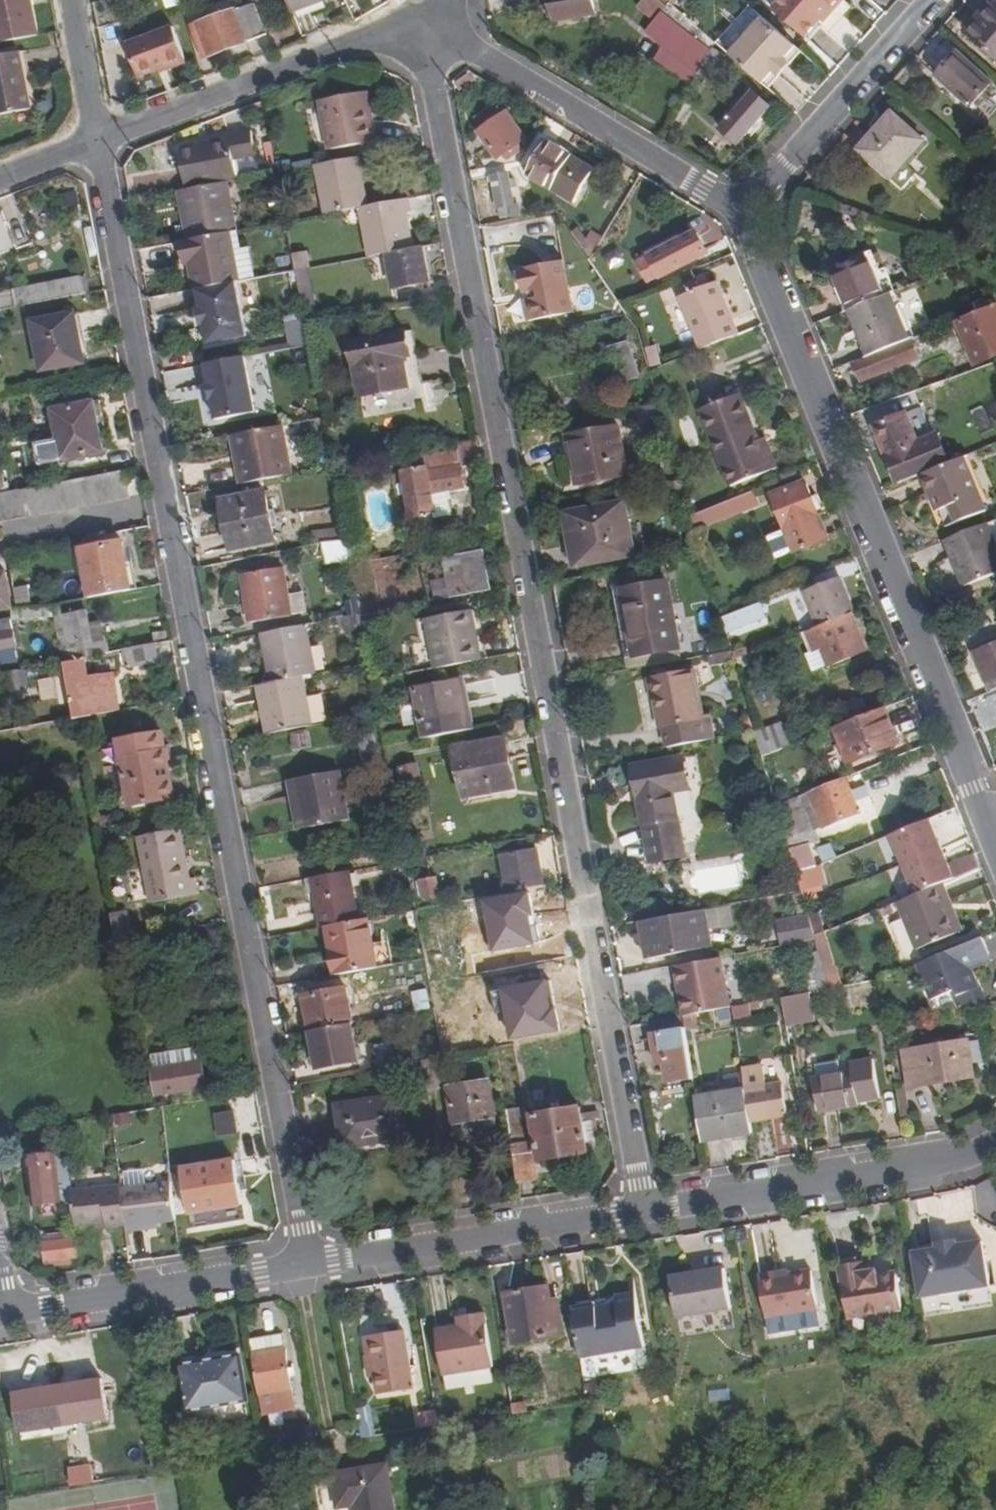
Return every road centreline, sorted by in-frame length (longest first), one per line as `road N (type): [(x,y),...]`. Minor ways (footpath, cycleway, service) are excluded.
road 1 (residential): [(429,25),(472,310),(644,1212)]
road 2 (residential): [(303,1266),(302,1229),(95,143)]
road 3 (residential): [(995,851),(740,217)]
road 4 (residential): [(740,217),(429,25)]
road 5 (residential): [(644,1212),(922,1169),(995,1139)]
road 6 (residential): [(95,143),(328,52),(429,25)]
road 7 (residential): [(303,1266),(644,1212)]
road 8 (residential): [(6,1312),(303,1266)]
road 9 (residential): [(740,217),(935,0)]
road 10 (residential): [(95,143),(63,0)]

